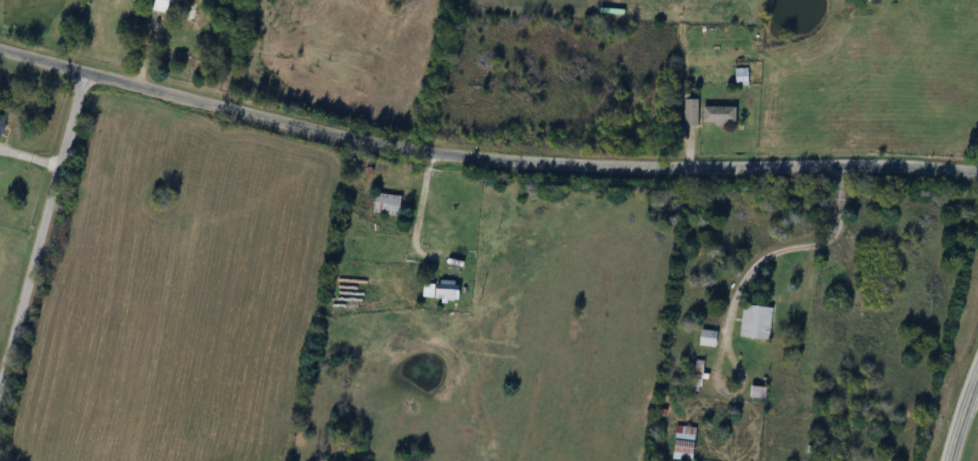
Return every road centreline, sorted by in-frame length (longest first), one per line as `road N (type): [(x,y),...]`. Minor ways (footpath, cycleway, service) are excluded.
road 1 (residential): [(0,49),(277,123),(467,159),(913,159),(977,173)]
road 2 (residential): [(0,380),(81,70)]

